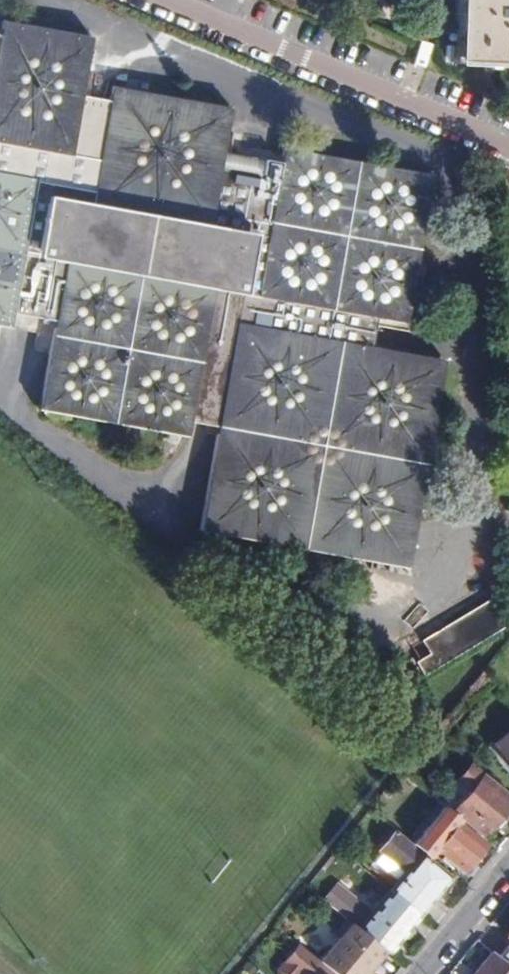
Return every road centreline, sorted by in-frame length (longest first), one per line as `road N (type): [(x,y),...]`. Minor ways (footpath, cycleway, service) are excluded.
road 1 (residential): [(508,149),(173,0)]
road 2 (residential): [(508,871),(424,973)]

